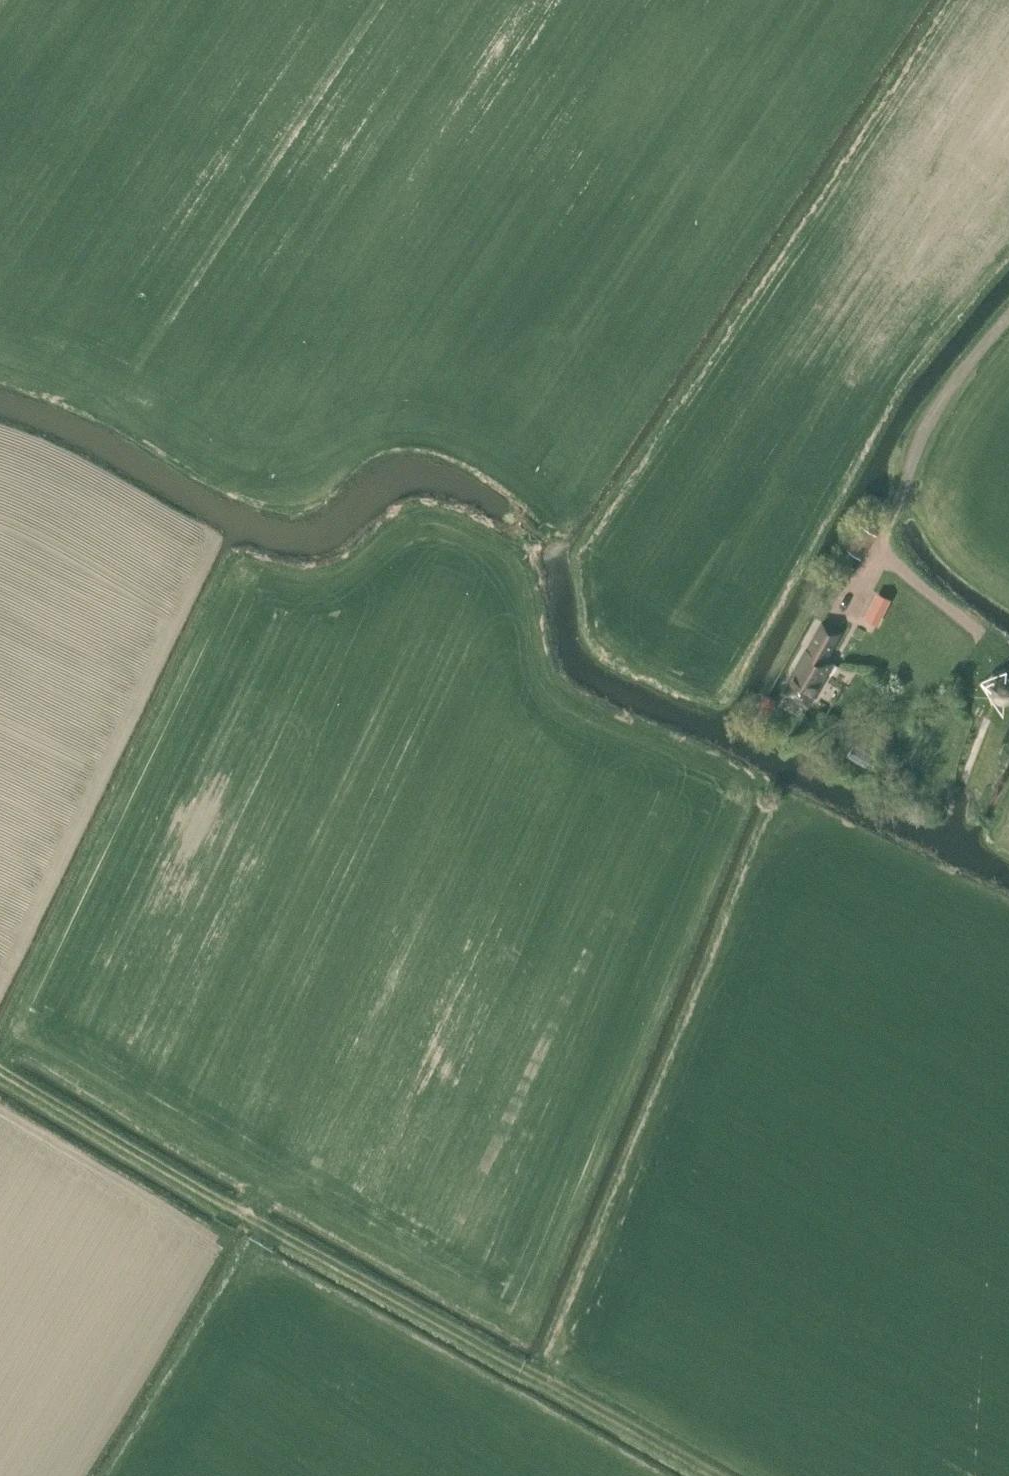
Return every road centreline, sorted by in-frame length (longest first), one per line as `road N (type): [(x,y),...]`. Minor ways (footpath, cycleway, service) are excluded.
road 1 (track): [(0,1074),(285,1235)]

